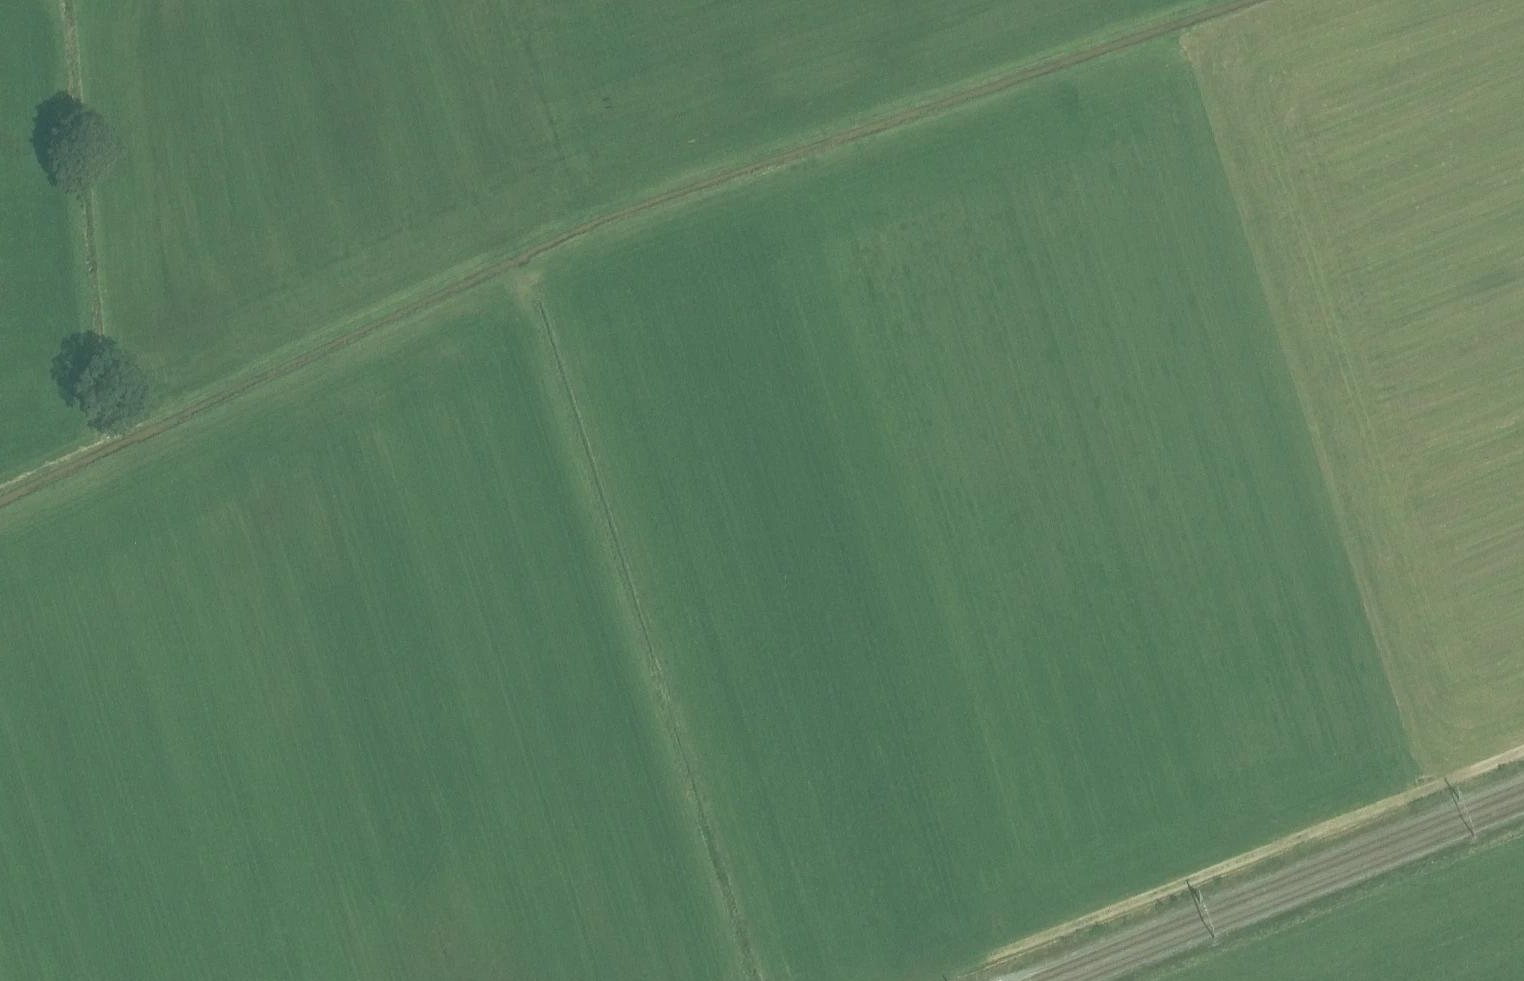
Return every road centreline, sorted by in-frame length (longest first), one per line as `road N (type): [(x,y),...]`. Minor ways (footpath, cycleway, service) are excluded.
road 1 (track): [(991,957),(1523,749)]

